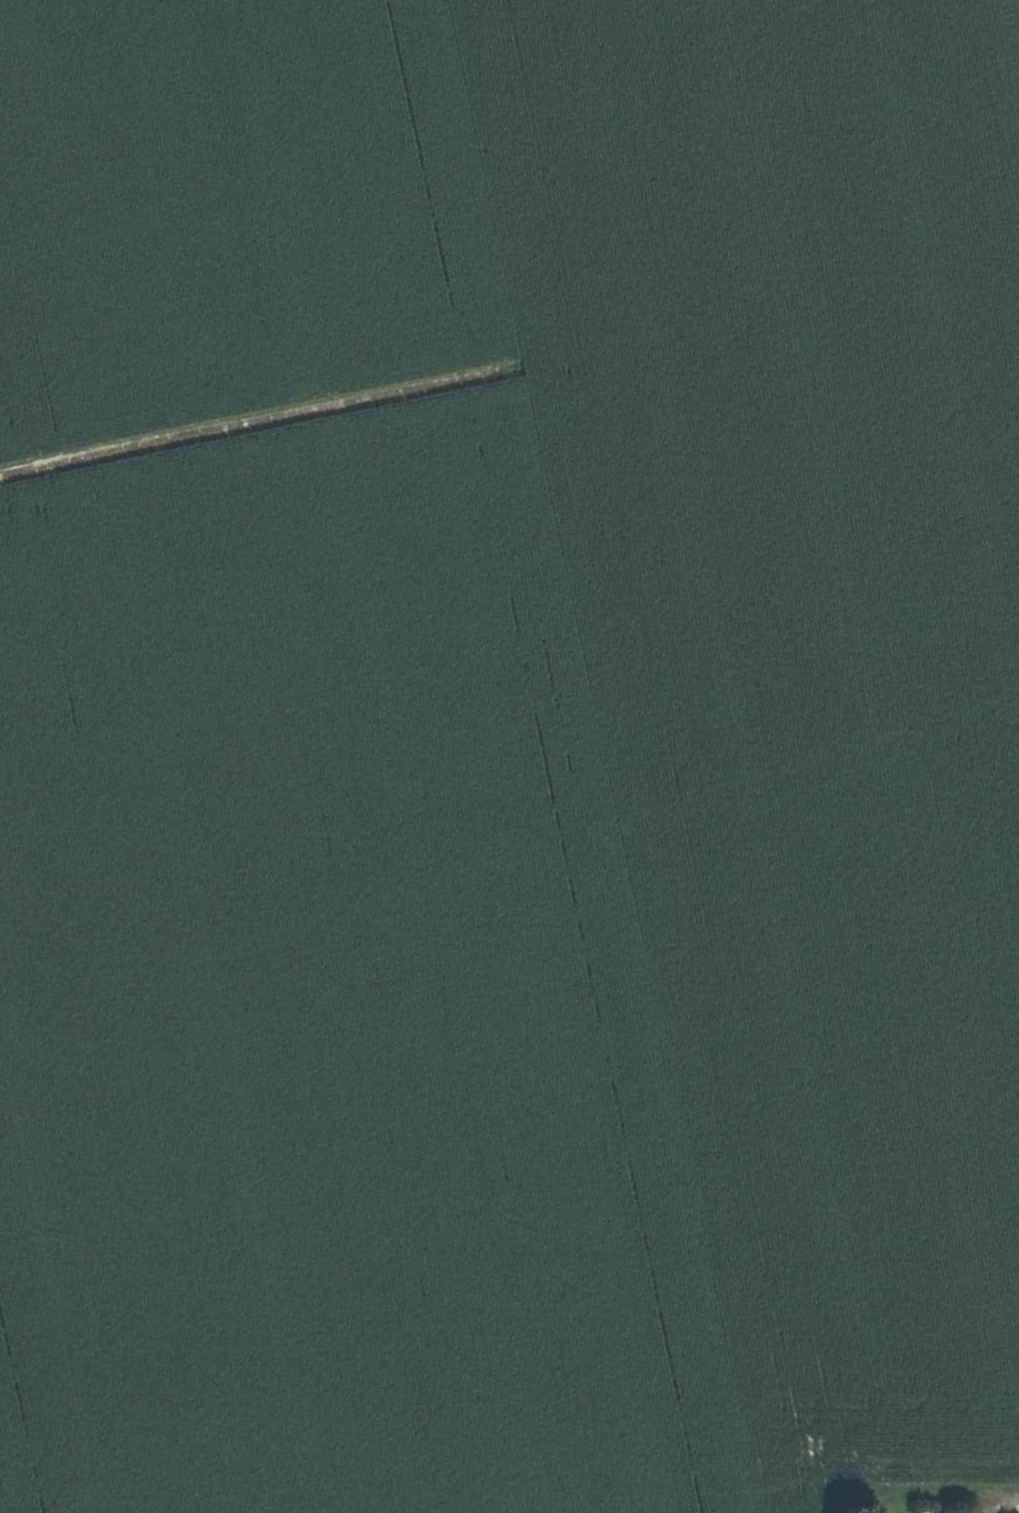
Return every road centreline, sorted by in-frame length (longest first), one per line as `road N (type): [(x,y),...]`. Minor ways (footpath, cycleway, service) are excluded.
road 1 (track): [(0,483),(504,376)]
road 2 (track): [(1018,1497),(845,1500),(847,1512)]

